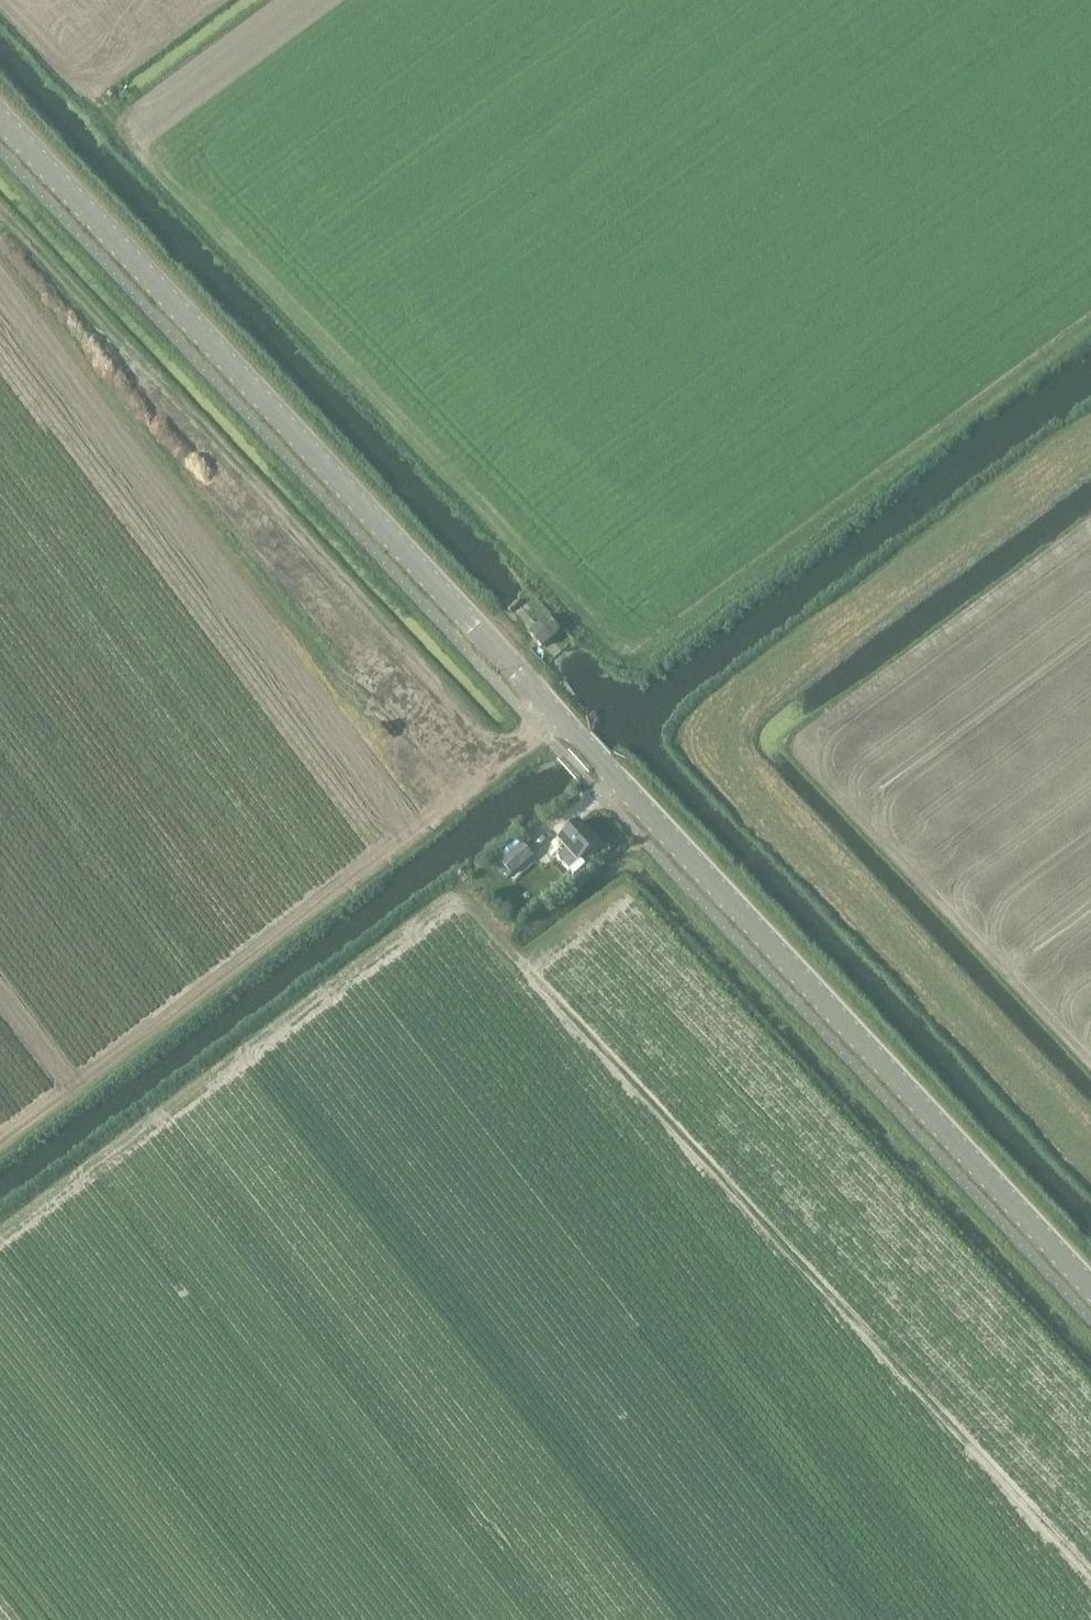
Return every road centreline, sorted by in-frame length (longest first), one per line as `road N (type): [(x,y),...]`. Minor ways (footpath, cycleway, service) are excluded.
road 1 (tertiary): [(1090,1293),(0,119)]

